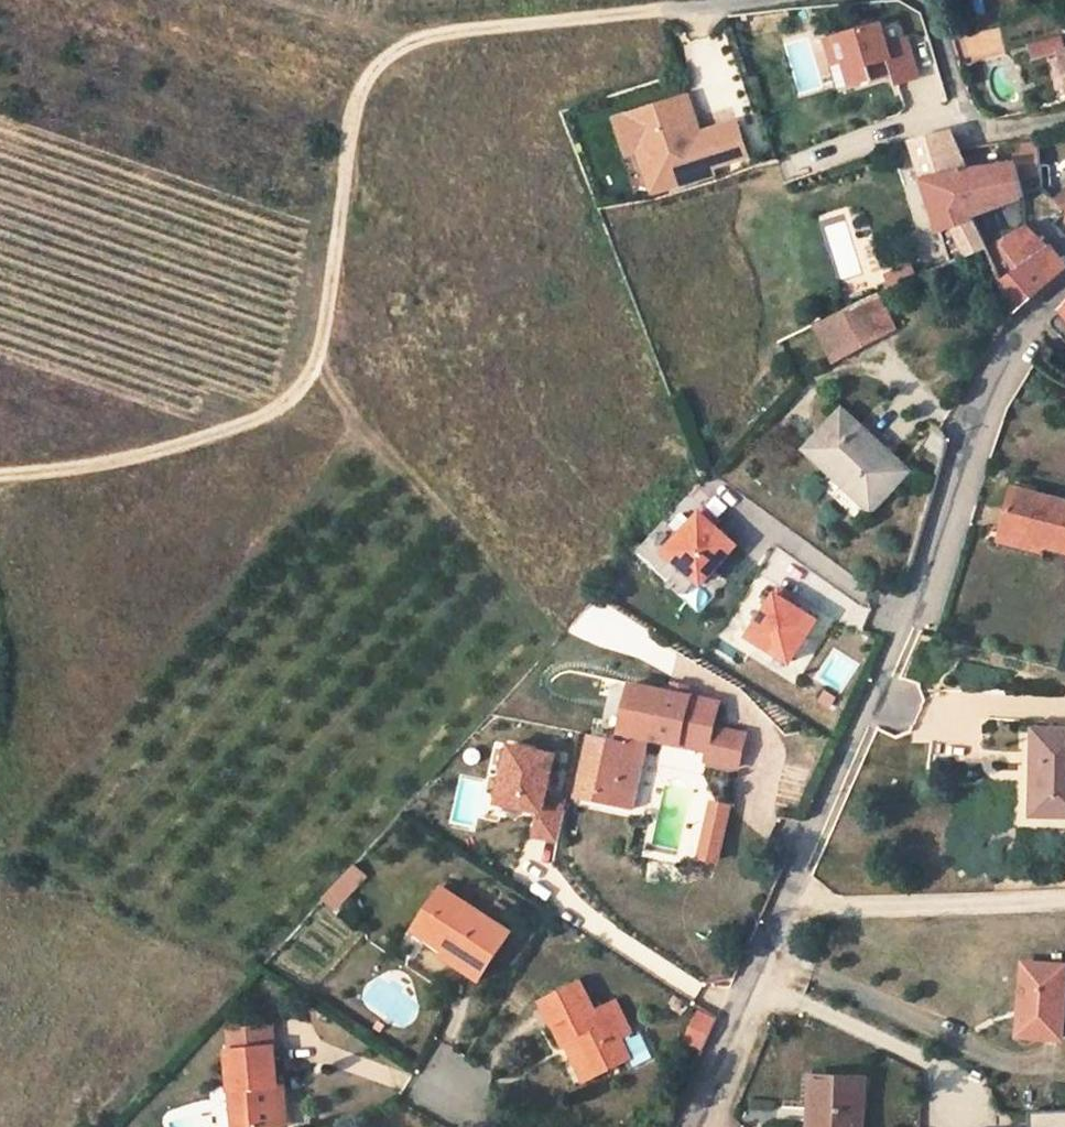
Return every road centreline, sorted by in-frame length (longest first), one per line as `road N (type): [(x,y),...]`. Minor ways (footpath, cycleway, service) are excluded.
road 1 (track): [(0,474),(184,443),(247,421),(306,382),(319,350),(349,121),(380,60),(433,33),(657,11)]
road 2 (unclassified): [(1064,292),(1017,342),(931,584),(694,1126)]
road 3 (residential): [(925,0),(966,112),(984,126),(1009,128),(1064,119)]
road 4 (track): [(404,45),(270,0)]

